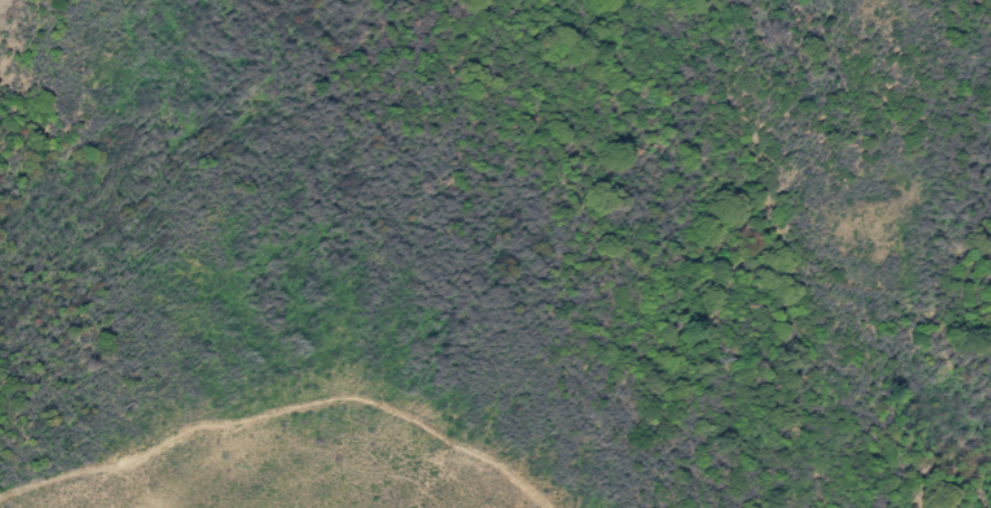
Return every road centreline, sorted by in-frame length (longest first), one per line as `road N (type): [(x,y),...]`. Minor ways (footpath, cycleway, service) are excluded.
road 1 (track): [(8,507),(131,481),(167,450),(339,412),(433,451),(518,507)]

